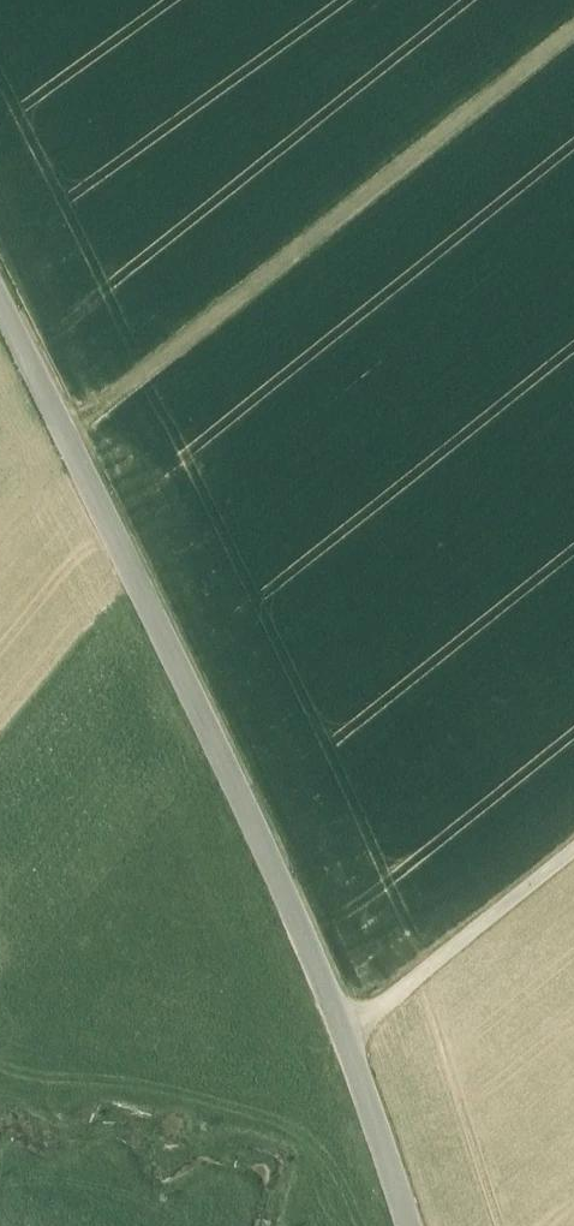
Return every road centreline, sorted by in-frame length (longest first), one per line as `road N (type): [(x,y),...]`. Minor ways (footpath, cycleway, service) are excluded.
road 1 (tertiary): [(0,307),(348,1032),(410,1225)]
road 2 (track): [(573,28),(65,433)]
road 3 (track): [(348,1032),(573,851)]

